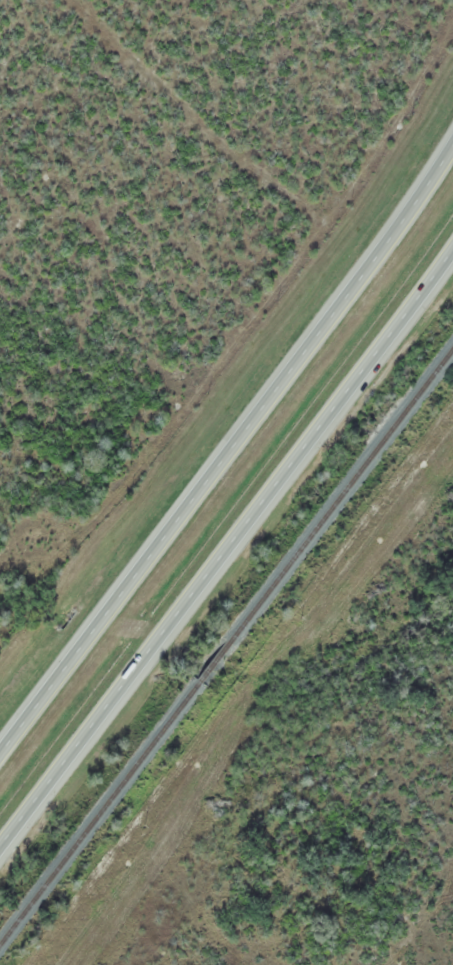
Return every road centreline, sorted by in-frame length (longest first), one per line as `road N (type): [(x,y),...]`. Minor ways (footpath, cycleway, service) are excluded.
road 1 (trunk): [(0,864),(452,241)]
road 2 (trunk): [(452,154),(0,760)]

